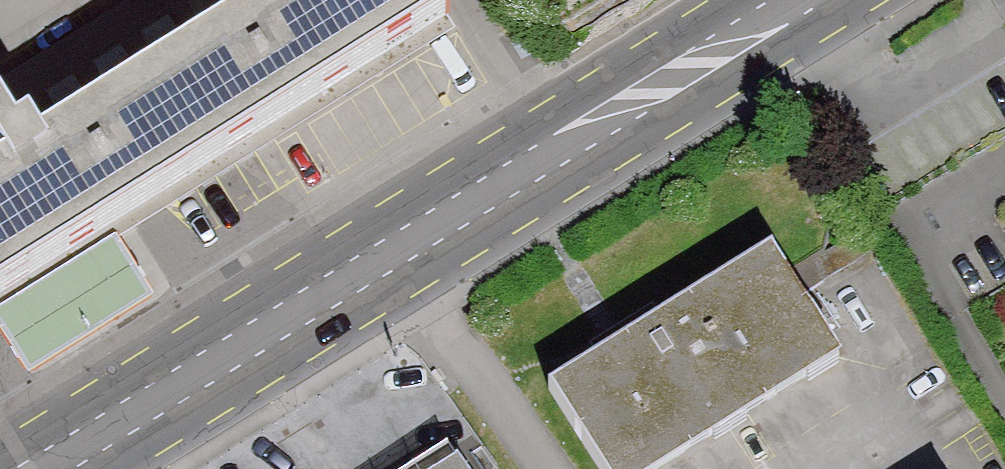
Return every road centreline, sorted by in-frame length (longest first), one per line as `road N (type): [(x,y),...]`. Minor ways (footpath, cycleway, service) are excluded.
road 1 (primary): [(395,251),(798,0)]
road 2 (primary): [(45,468),(395,251)]
road 3 (residential): [(395,251),(549,468)]
road 4 (residential): [(799,468),(916,396)]
road 5 (residential): [(843,287),(916,396)]

